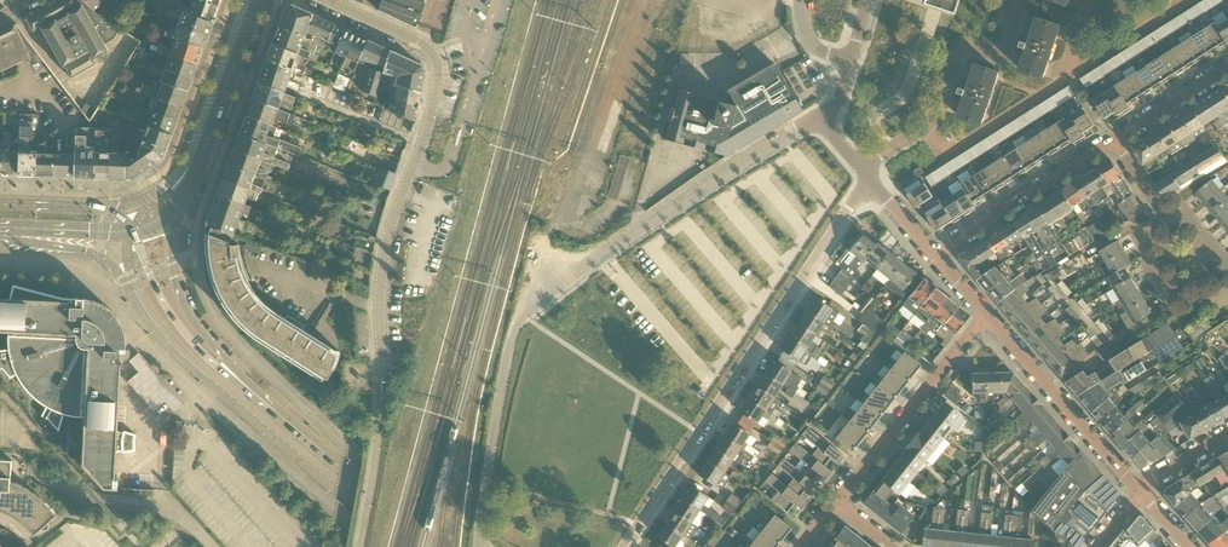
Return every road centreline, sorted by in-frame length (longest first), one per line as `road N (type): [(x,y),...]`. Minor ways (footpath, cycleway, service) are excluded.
road 1 (residential): [(482,546),(494,430),(520,319),(705,184),(804,127),(833,127)]
road 2 (secondary): [(0,232),(109,263),(189,364),(407,546)]
road 3 (residential): [(626,546),(846,213),(878,188)]
road 4 (unclassified): [(379,306),(386,247),(437,68),(424,44),(327,0)]
road 5 (secondary): [(435,546),(231,370)]
road 6 (residential): [(835,503),(985,316)]
road 7 (secondary): [(169,218),(194,176),(255,0)]
road 8 (residential): [(1140,492),(985,316)]
road 9 (residential): [(934,256),(1116,141)]
road 10 (residential): [(928,125),(961,42),(995,53),(1005,48),(1021,0)]
road 11 (unclassified): [(379,306),(266,269),(314,307)]
road 12 (secondary): [(231,370),(209,361),(174,320),(133,230)]
road 13 (residential): [(1227,263),(1198,226),(1159,212),(1116,141)]
road 14 (secondary): [(231,370),(183,303),(169,218)]
road 15 (residential): [(928,125),(946,152),(1062,81)]
road 16 (residential): [(1062,81),(1183,0)]
road 17 (secondary): [(133,230),(112,209),(0,204)]
road 18 (secondary): [(0,230),(133,230)]
road 19 (residential): [(1116,141),(1227,70)]

